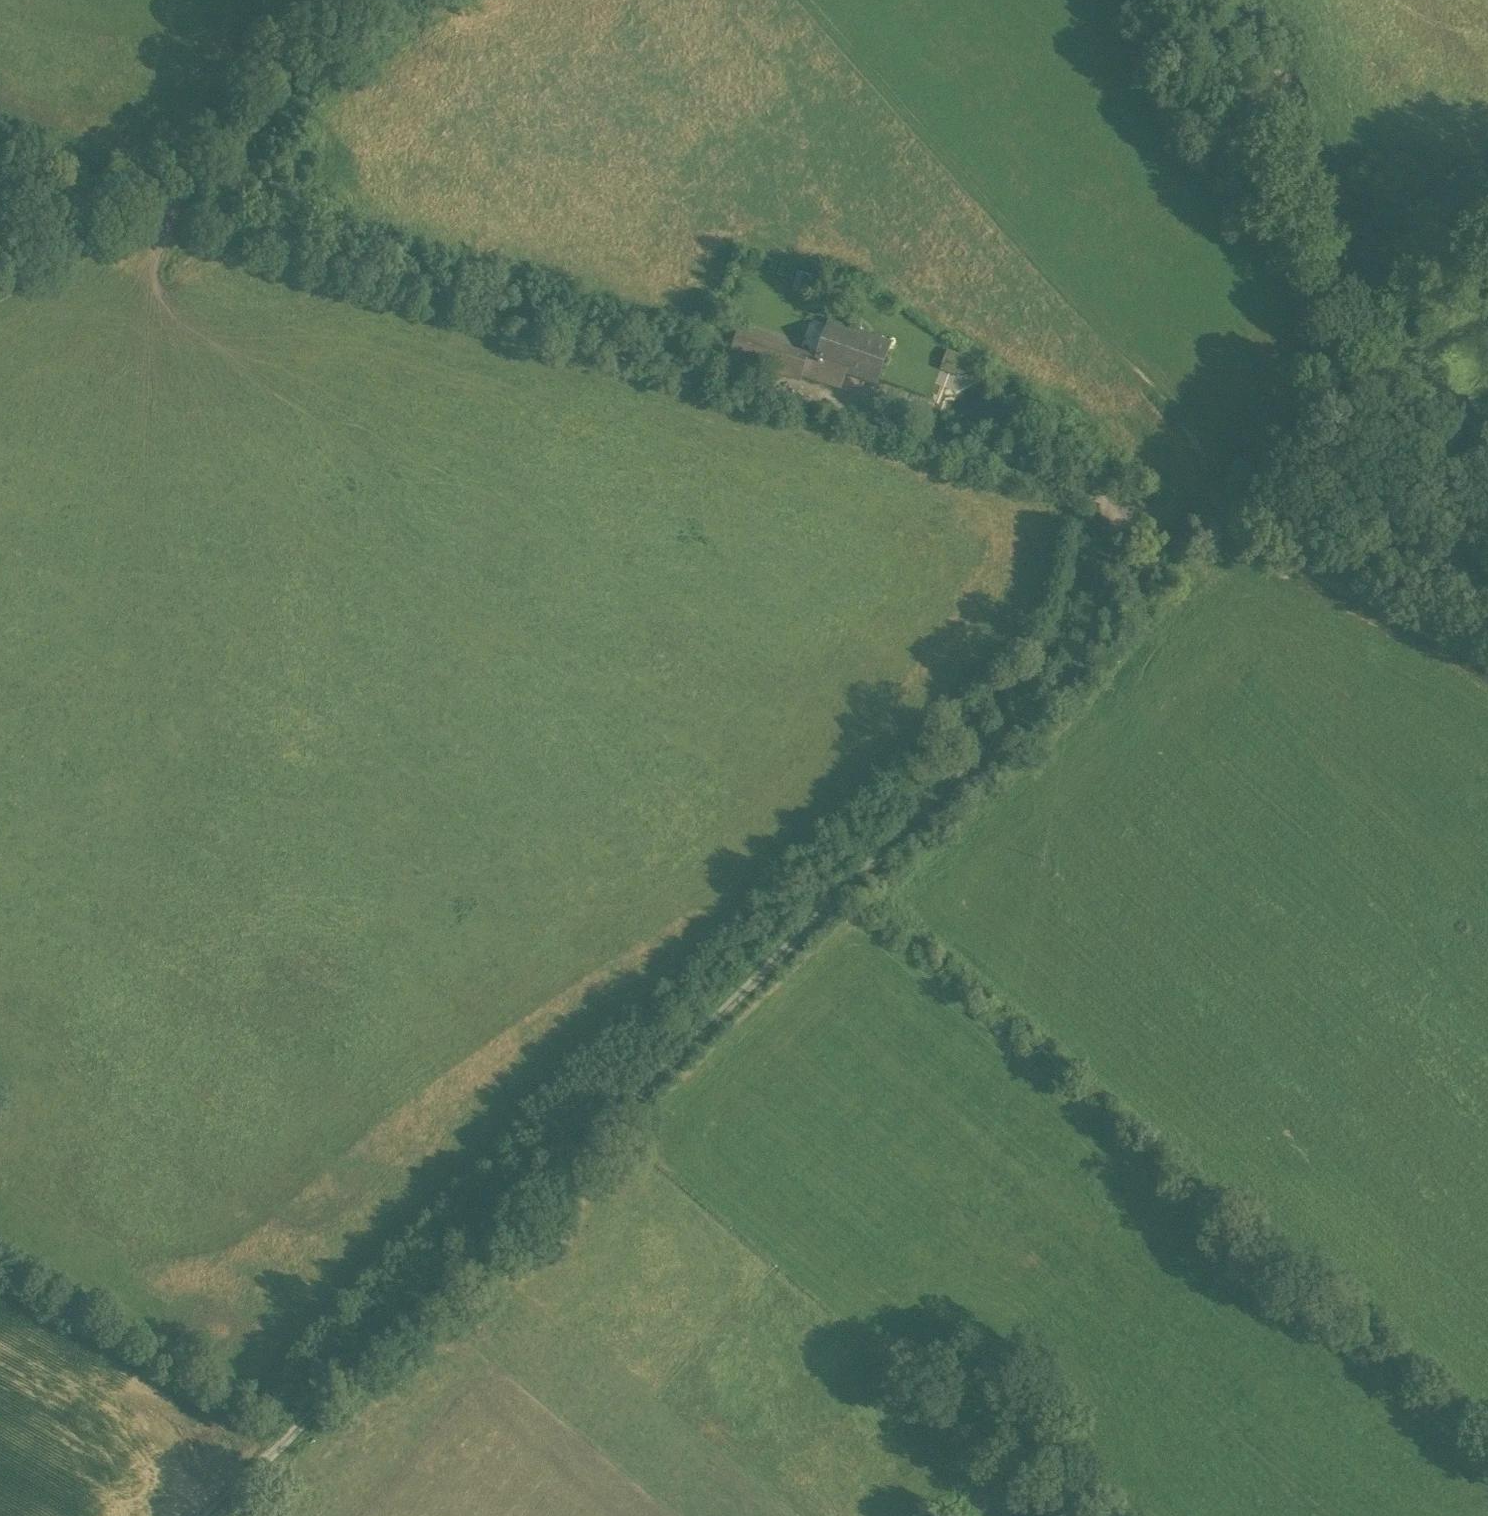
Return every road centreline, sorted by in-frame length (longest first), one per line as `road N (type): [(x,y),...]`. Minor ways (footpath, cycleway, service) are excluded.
road 1 (track): [(214,1515),(1097,660),(1113,531),(1106,506),(1083,488),(753,389)]
road 2 (track): [(176,210),(253,0)]

